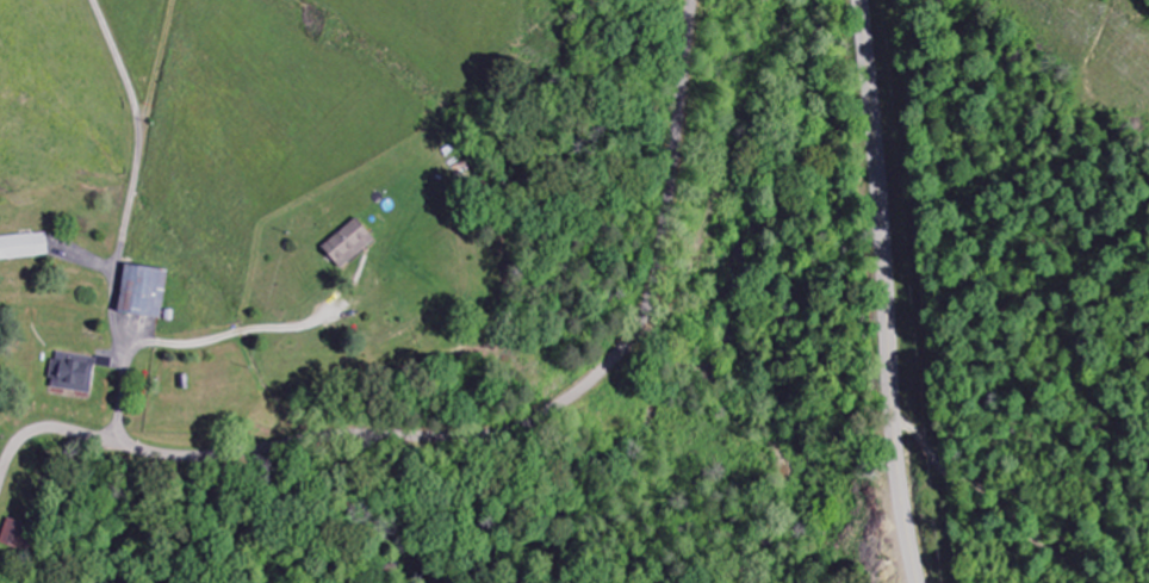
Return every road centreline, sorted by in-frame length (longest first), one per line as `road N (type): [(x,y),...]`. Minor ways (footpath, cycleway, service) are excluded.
road 1 (residential): [(692,0),(677,153),(659,240),(641,299),(582,386),(489,426),(325,429),(212,449),(72,424),(38,427),(19,440),(0,477)]
road 2 (tertiary): [(913,582),(896,490),(860,0)]

